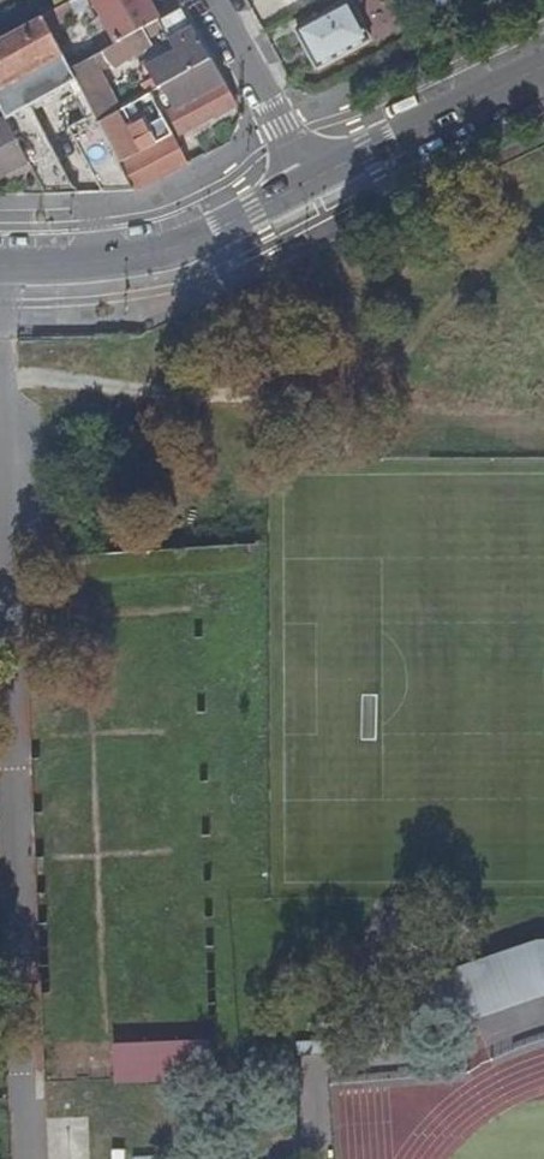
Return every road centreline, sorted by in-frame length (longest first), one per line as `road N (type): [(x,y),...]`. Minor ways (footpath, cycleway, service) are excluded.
road 1 (tertiary): [(0,267),(158,254),(307,183)]
road 2 (tertiary): [(307,183),(543,67)]
road 3 (residential): [(206,0),(307,183)]

